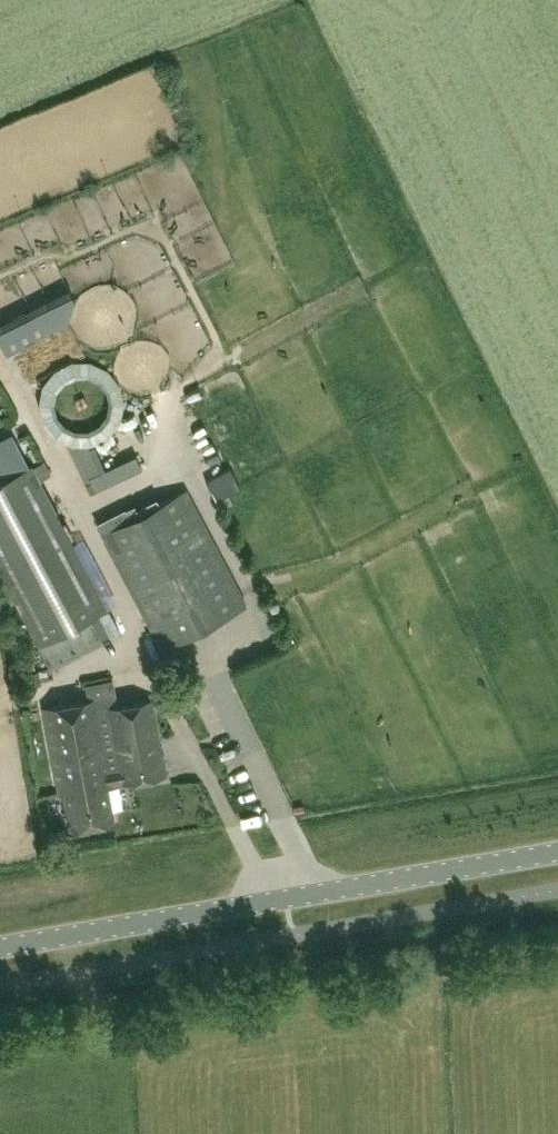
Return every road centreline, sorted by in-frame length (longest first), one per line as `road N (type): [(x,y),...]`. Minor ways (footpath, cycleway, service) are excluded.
road 1 (unclassified): [(557,850),(0,947)]

